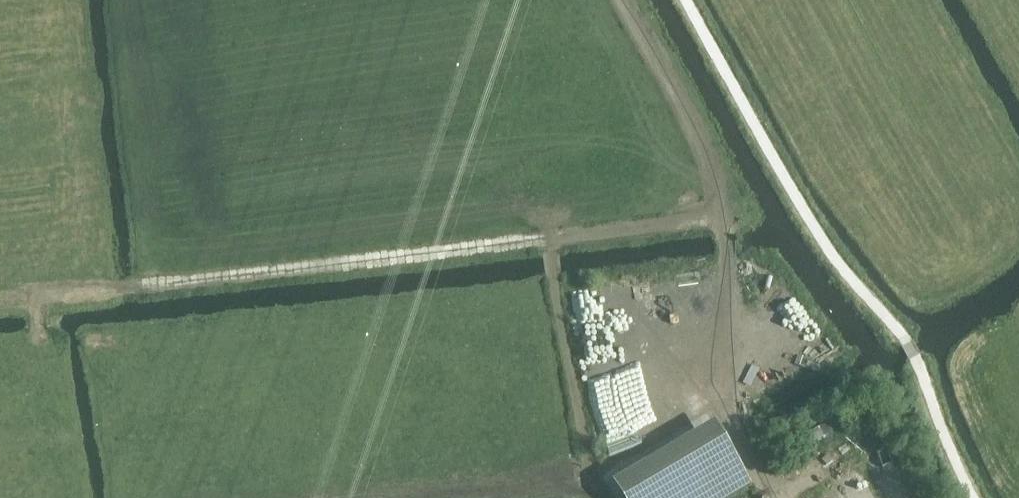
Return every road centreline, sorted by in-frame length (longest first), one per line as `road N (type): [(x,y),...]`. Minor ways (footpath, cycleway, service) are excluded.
road 1 (track): [(720,215),(0,301)]
road 2 (track): [(622,0),(706,154),(740,313),(726,416),(777,497)]
road 3 (track): [(547,239),(581,437),(605,497)]

